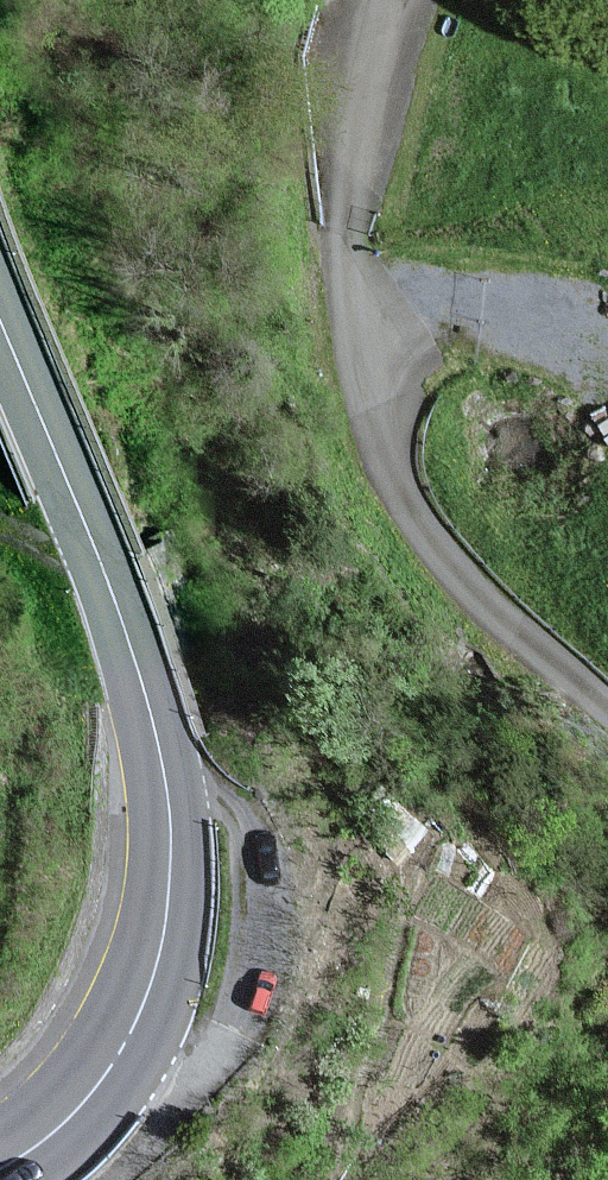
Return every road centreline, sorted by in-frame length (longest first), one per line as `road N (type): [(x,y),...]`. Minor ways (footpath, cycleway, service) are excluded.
road 1 (secondary): [(0,1169),(80,1106),(126,1042),(155,973),(171,808),(114,598),(0,320)]
road 2 (unclassified): [(394,0),(353,152),(345,218),(351,323),(372,422),(421,522),(454,564),(607,709)]

